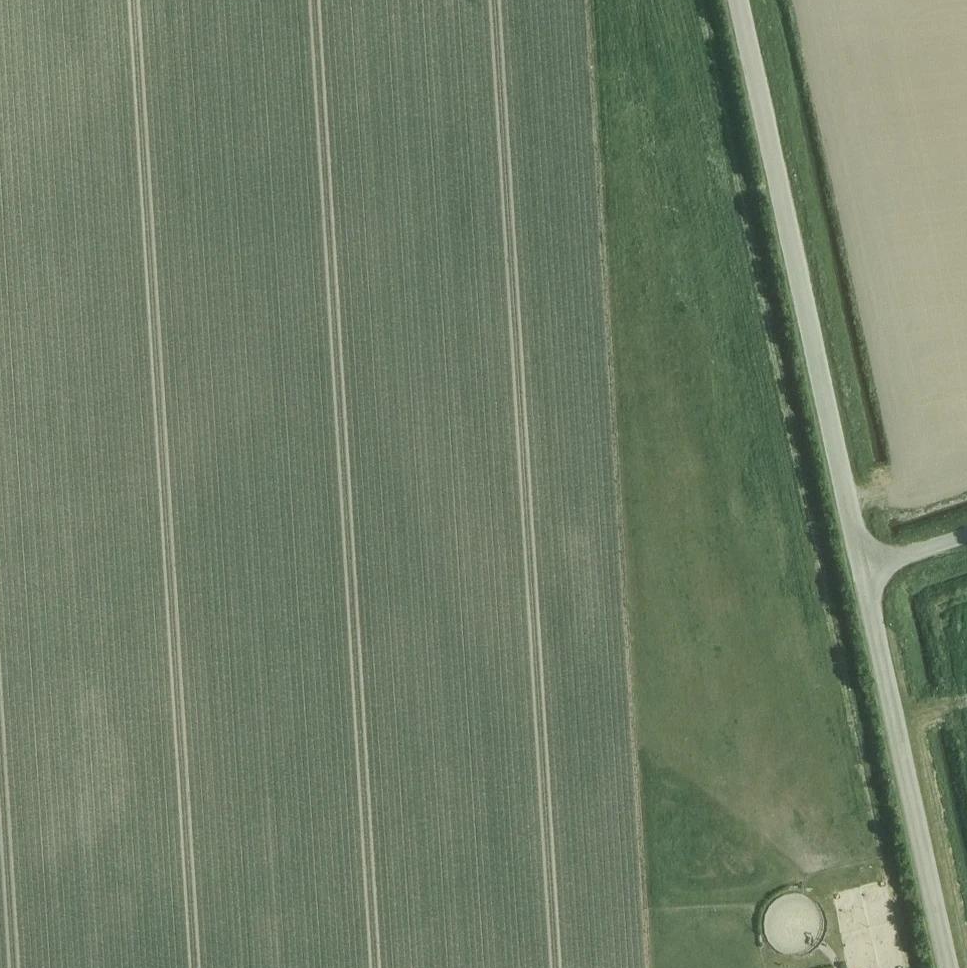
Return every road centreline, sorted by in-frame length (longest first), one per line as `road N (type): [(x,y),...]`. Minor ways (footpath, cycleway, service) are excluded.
road 1 (tertiary): [(868,570),(728,0)]
road 2 (tertiary): [(946,967),(868,570)]

